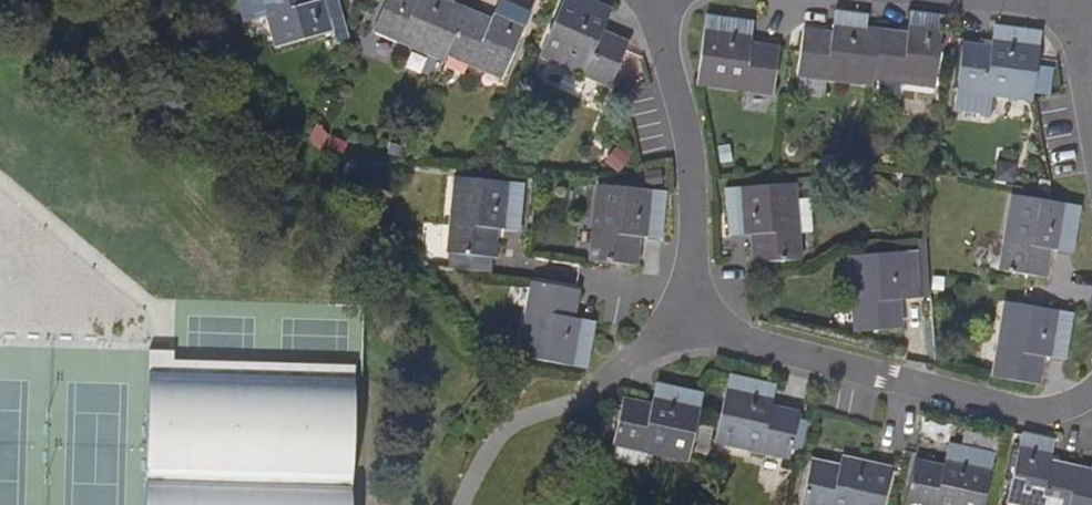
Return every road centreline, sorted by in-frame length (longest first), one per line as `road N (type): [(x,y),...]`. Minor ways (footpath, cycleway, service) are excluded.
road 1 (residential): [(659,0),(688,142),(691,266),(702,314),(745,340),(1009,408),(1063,406),(1087,394)]
road 2 (residential): [(1091,135),(1080,7)]

